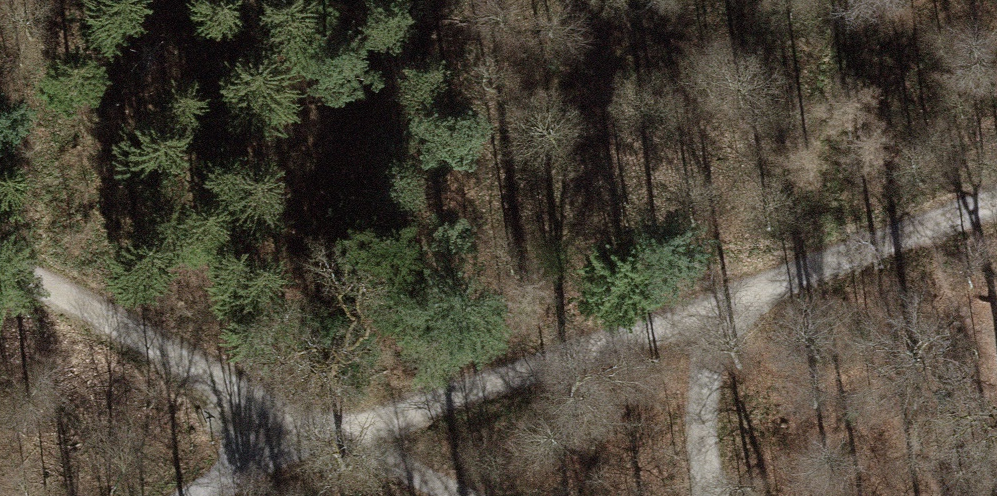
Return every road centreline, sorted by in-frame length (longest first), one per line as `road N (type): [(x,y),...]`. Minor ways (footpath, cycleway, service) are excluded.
road 1 (track): [(197,495),(322,432),(996,209)]
road 2 (track): [(0,258),(451,495)]
road 3 (track): [(714,495),(706,411),(746,292)]

